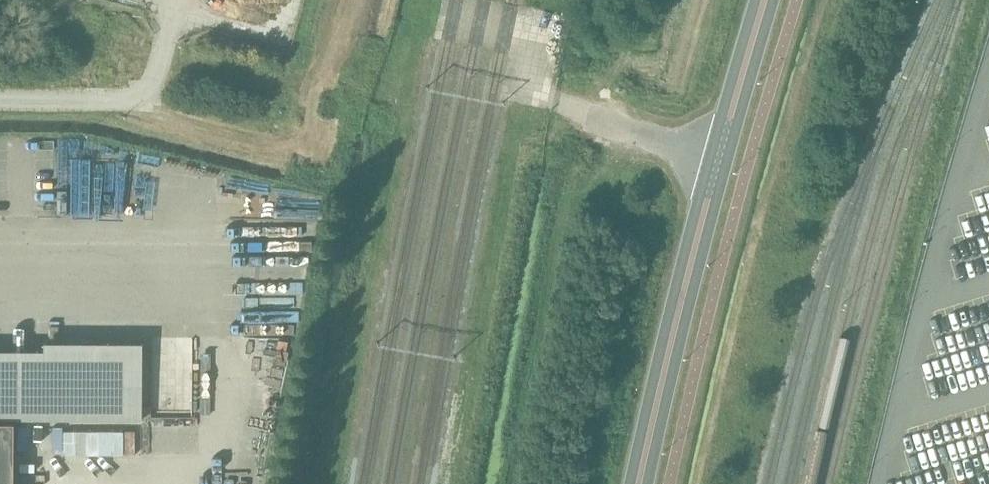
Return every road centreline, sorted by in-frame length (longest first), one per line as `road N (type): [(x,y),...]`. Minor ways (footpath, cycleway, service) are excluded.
road 1 (tertiary): [(650,483),(702,242),(772,0)]

